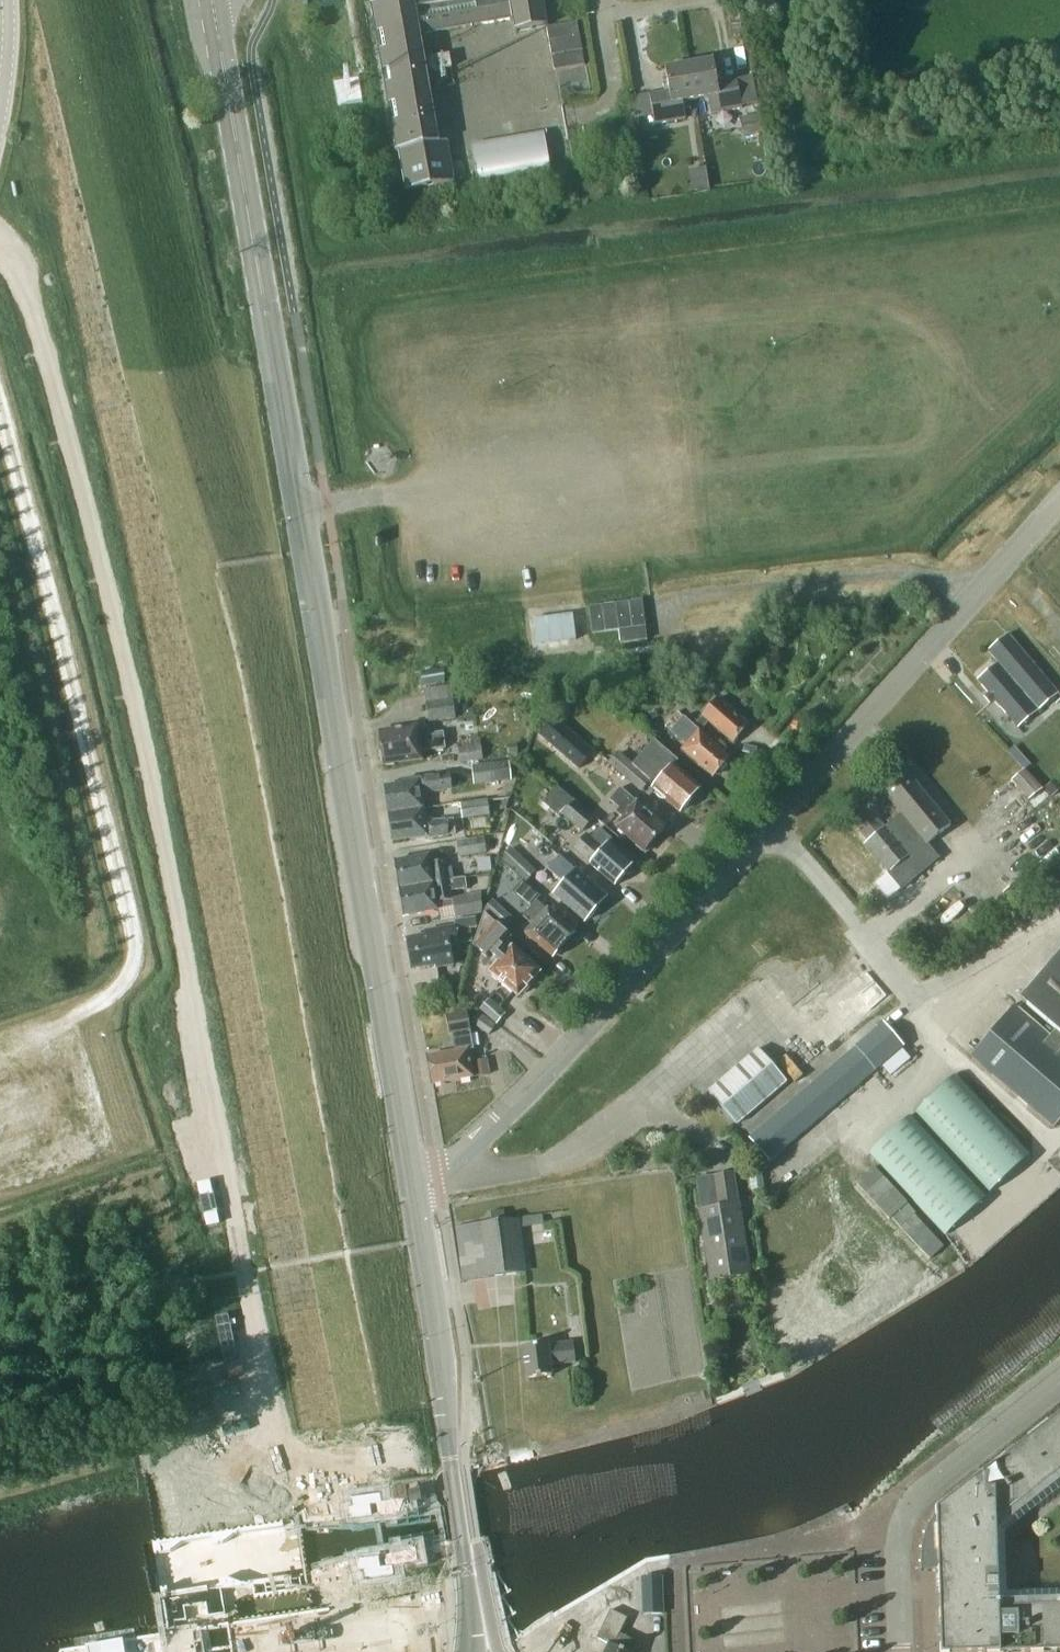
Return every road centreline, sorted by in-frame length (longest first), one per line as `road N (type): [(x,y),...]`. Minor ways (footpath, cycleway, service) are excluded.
road 1 (primary): [(414,1182),(211,0)]
road 2 (unclassified): [(414,1182),(436,1178),(535,1082),(1059,504)]
road 3 (primary): [(471,1651),(441,1352),(414,1182)]
road 4 (residential): [(903,1651),(899,1531),(911,1502),(1059,1385)]

